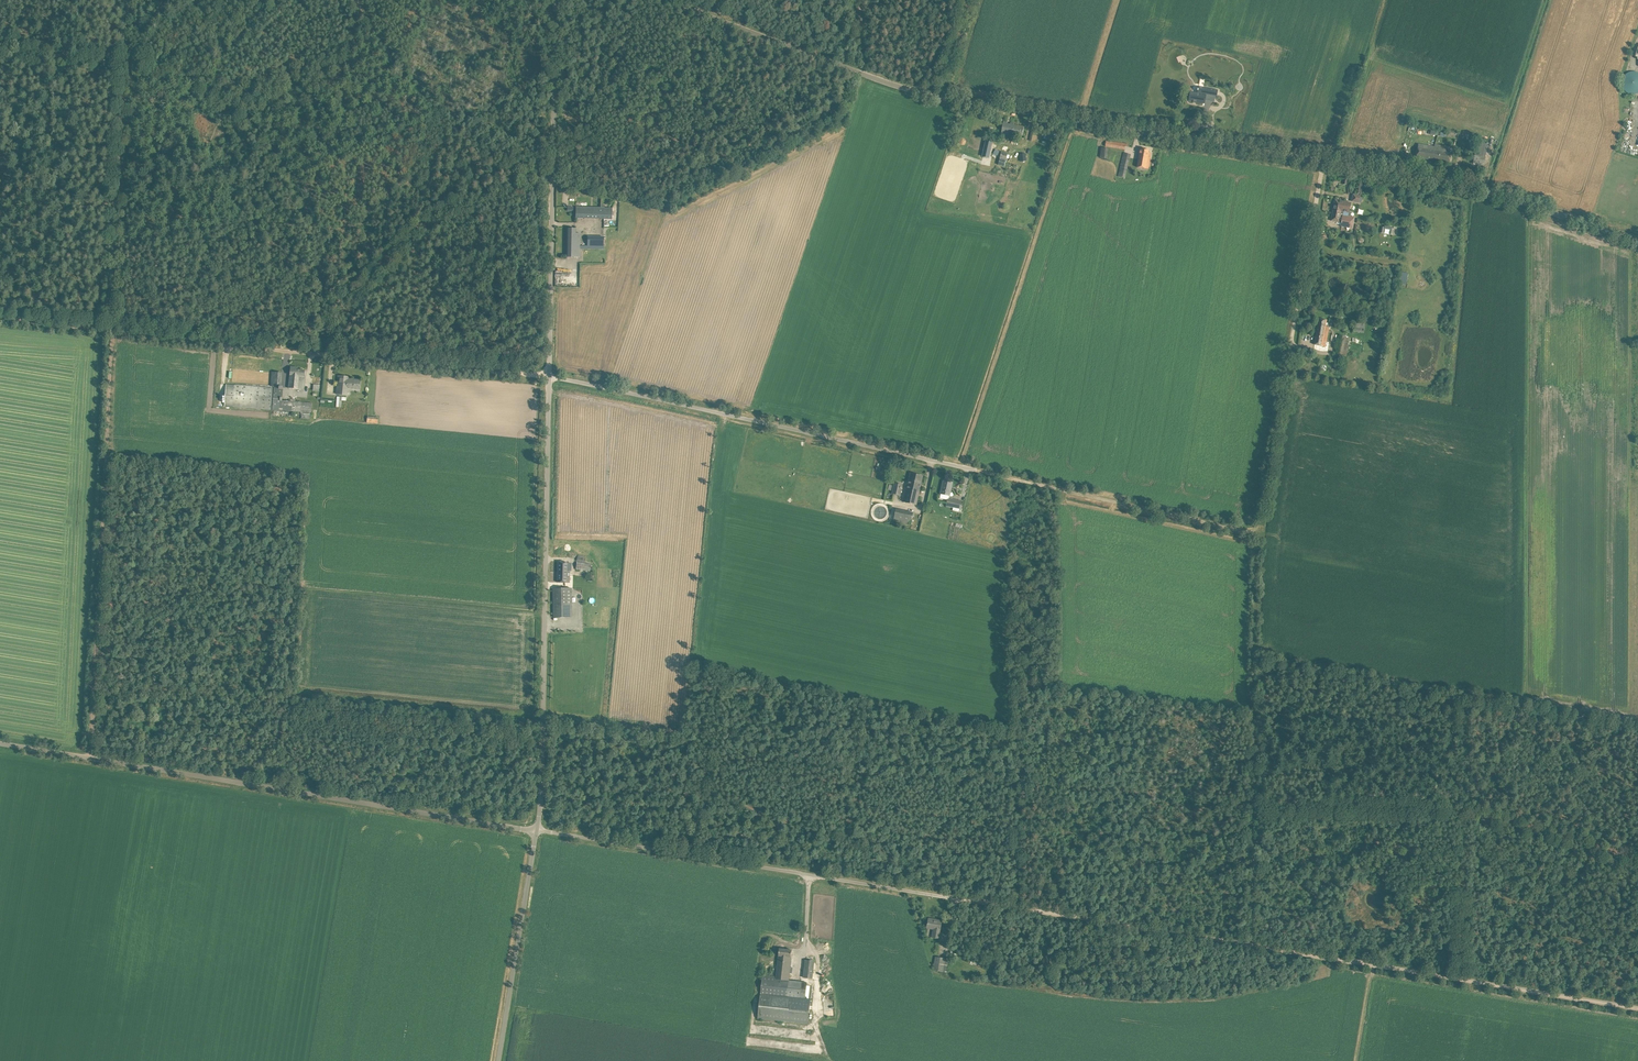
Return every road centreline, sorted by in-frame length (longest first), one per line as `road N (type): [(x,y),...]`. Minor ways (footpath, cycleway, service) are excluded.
road 1 (track): [(1637,1011),(957,899)]
road 2 (unclassified): [(1323,162),(939,96),(664,0)]
road 3 (unclassified): [(536,831),(0,743)]
road 4 (unclassified): [(536,831),(549,377)]
road 5 (unclassified): [(977,470),(549,377)]
road 6 (unclassified): [(957,899),(536,831)]
road 7 (unclassified): [(549,377),(556,0)]
road 8 (track): [(95,683),(113,331)]
road 9 (track): [(109,331),(124,0)]
road 10 (unclassified): [(1637,241),(1486,190),(1323,162)]
road 11 (track): [(977,470),(1257,534)]
road 12 (track): [(1253,809),(1257,534)]
road 13 (unclassified): [(498,1060),(536,831)]
road 14 (track): [(113,331),(321,354)]
road 15 (track): [(1257,534),(1291,345)]
road 16 (unclassified): [(1291,345),(1323,162)]
road 17 (track): [(321,354),(499,372)]
road 18 (track): [(1250,947),(1253,809)]

